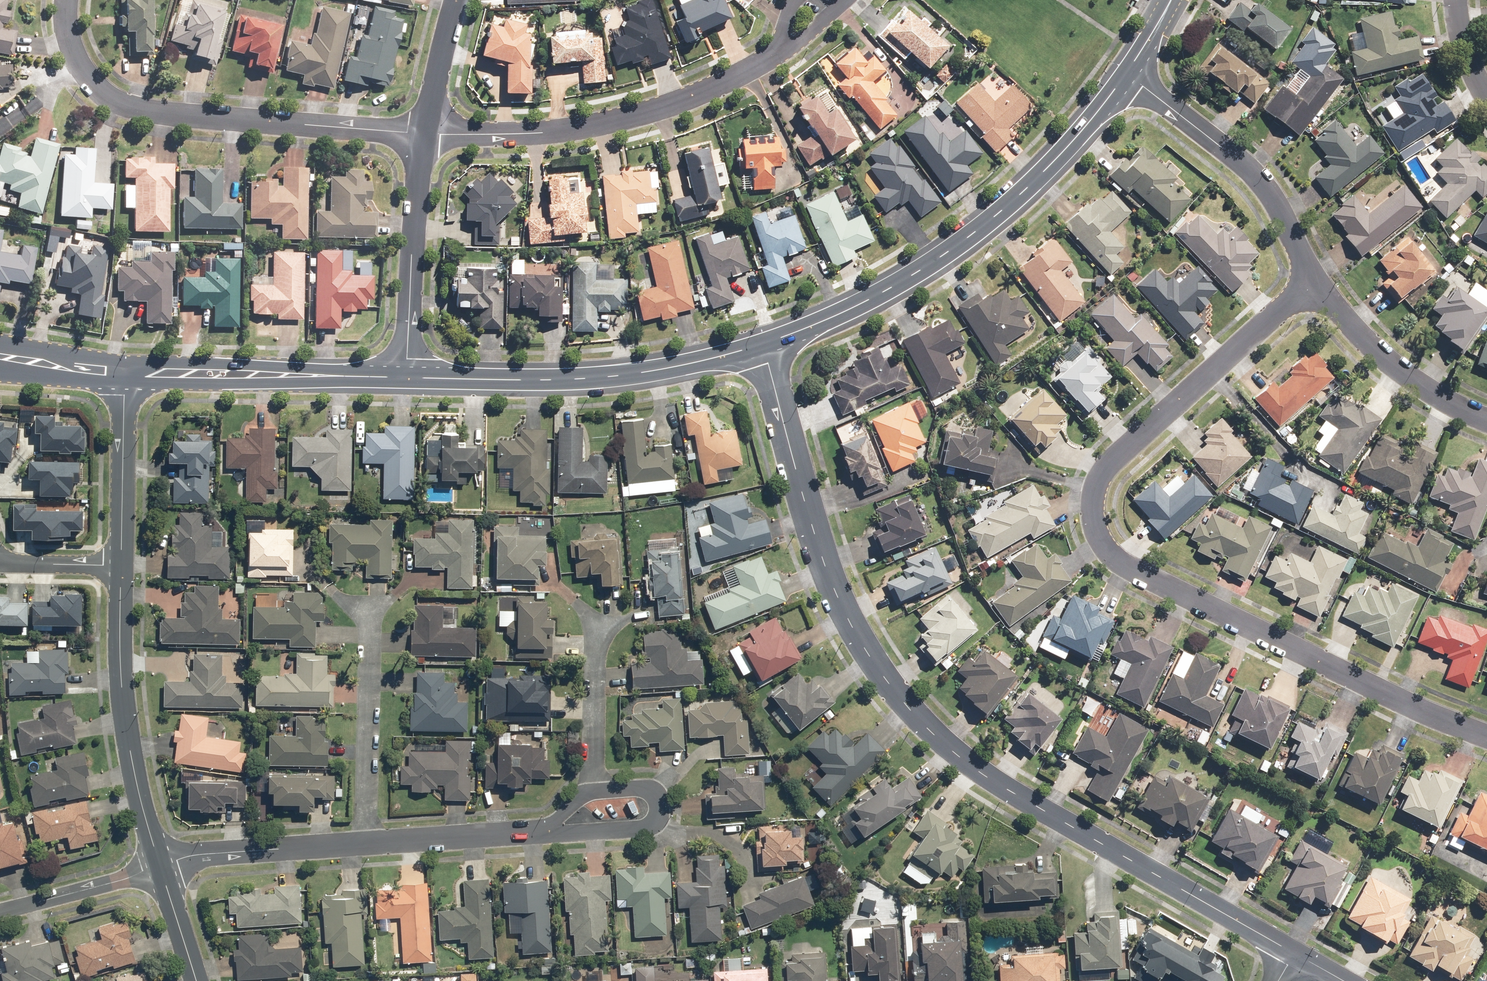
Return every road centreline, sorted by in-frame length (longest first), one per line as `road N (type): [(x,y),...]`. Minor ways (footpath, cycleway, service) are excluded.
road 1 (residential): [(1295,953),(1029,805),(928,728),(842,609),(762,345)]
road 2 (residential): [(1486,735),(1396,700),(1116,561),(1093,520),(1094,492),(1108,463)]
road 3 (tertiary): [(762,345),(847,309),(943,255),(1030,184),(1127,72)]
road 4 (residential): [(65,0),(86,72),(140,112),(420,133)]
road 5 (residential): [(159,867),(193,857),(544,831)]
road 6 (residential): [(420,133),(568,130),(633,118),(777,52)]
road 7 (tertiary): [(407,376),(606,377),(762,345)]
road 8 (tertiary): [(119,566),(126,731),(159,867)]
road 9 (residential): [(1127,72),(1248,169),(1313,280)]
road 10 (residential): [(1108,463),(1313,280)]
road 11 (residential): [(544,831),(580,792),(645,785),(654,792),(648,827),(570,832)]
road 12 (residential): [(420,133),(407,376)]
road 13 (residential): [(1313,280),(1385,357),(1486,420)]
road 14 (tertiary): [(120,363),(268,366),(305,376)]
road 15 (tertiary): [(305,376),(120,383)]
road 16 (tertiary): [(120,383),(119,566)]
road 17 (residential): [(159,867),(0,912)]
road 18 (residential): [(454,0),(420,133)]
road 19 (tertiary): [(0,345),(120,363)]
road 20 (tertiary): [(120,383),(0,368)]

